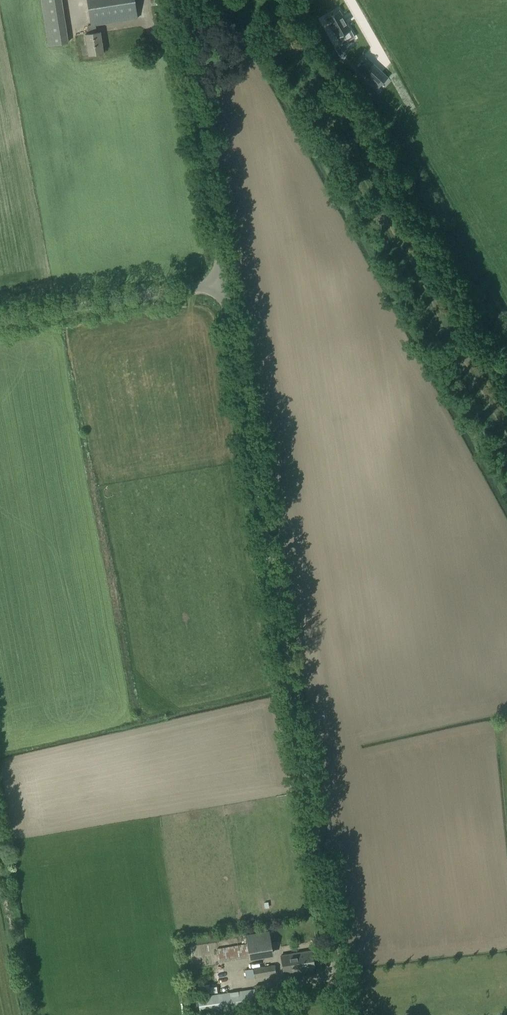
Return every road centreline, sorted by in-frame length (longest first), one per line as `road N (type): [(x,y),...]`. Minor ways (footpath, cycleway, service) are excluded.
road 1 (unclassified): [(350,1014),(229,283)]
road 2 (unclassified): [(229,283),(206,47),(300,0)]
road 3 (unclassified): [(229,283),(0,319)]

